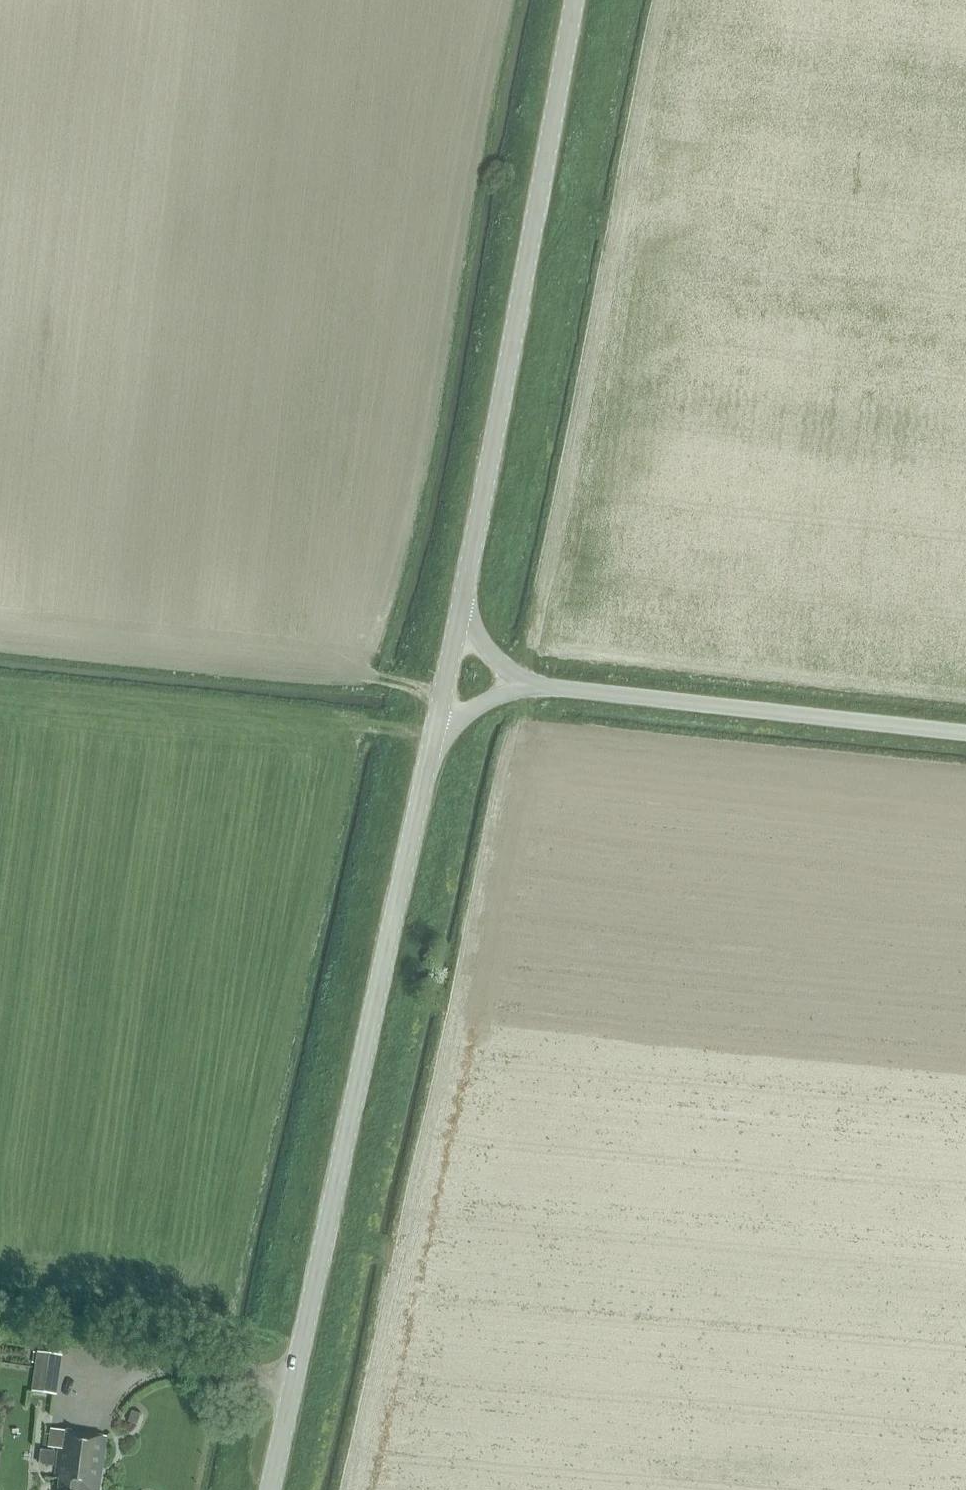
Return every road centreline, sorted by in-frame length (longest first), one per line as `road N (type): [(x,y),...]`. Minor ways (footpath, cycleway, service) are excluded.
road 1 (secondary): [(269,1489),(435,739)]
road 2 (secondary): [(461,602),(573,0)]
road 3 (unclassified): [(965,734),(531,684)]
road 4 (secondary): [(435,739),(461,602)]

